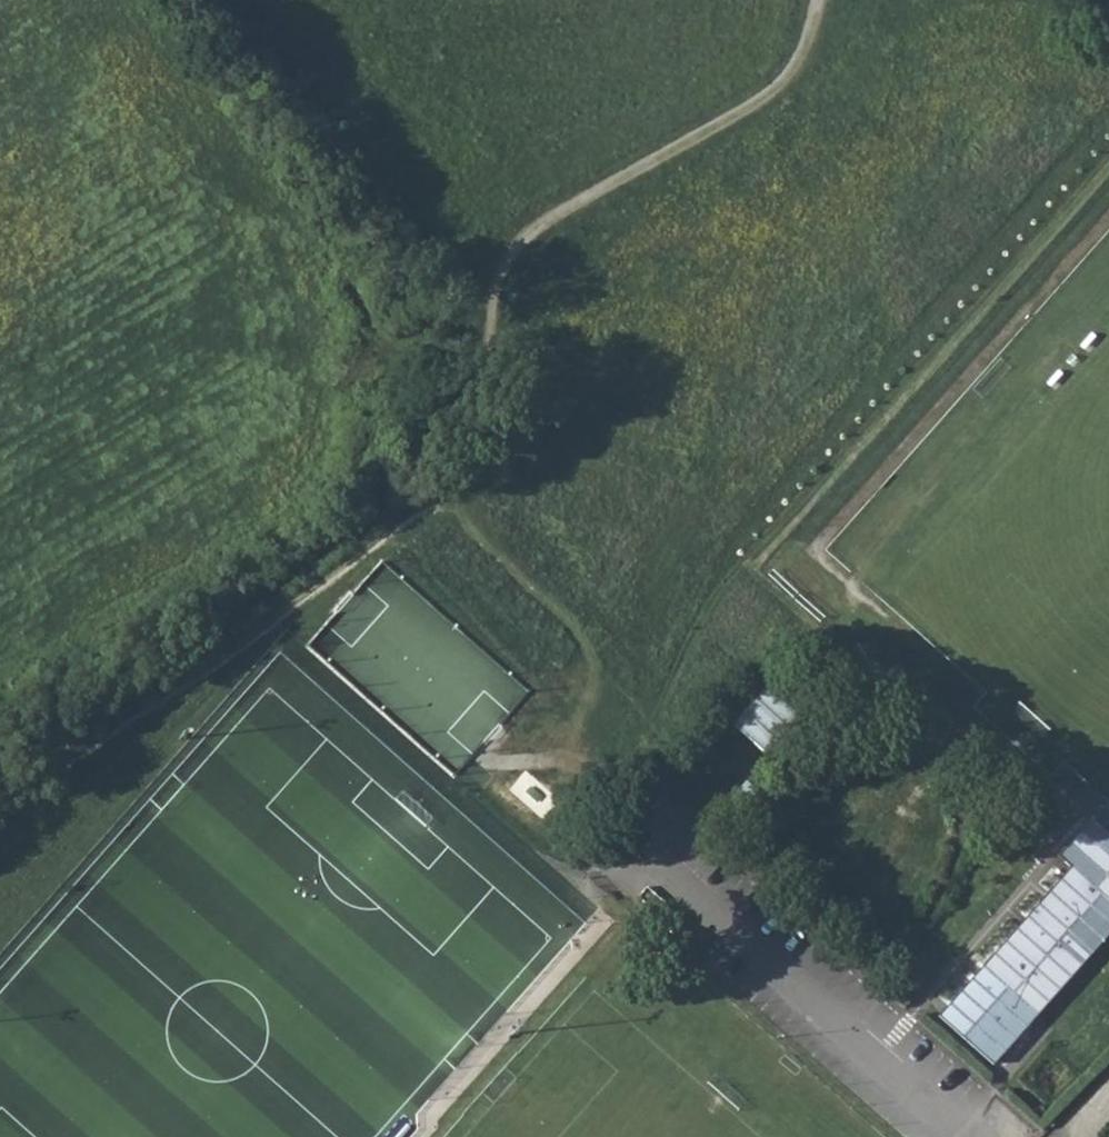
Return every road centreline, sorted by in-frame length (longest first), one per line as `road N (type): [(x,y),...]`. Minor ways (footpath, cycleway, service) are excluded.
road 1 (track): [(823,0),(814,58),(678,452),(643,625),(645,752),(658,845)]

